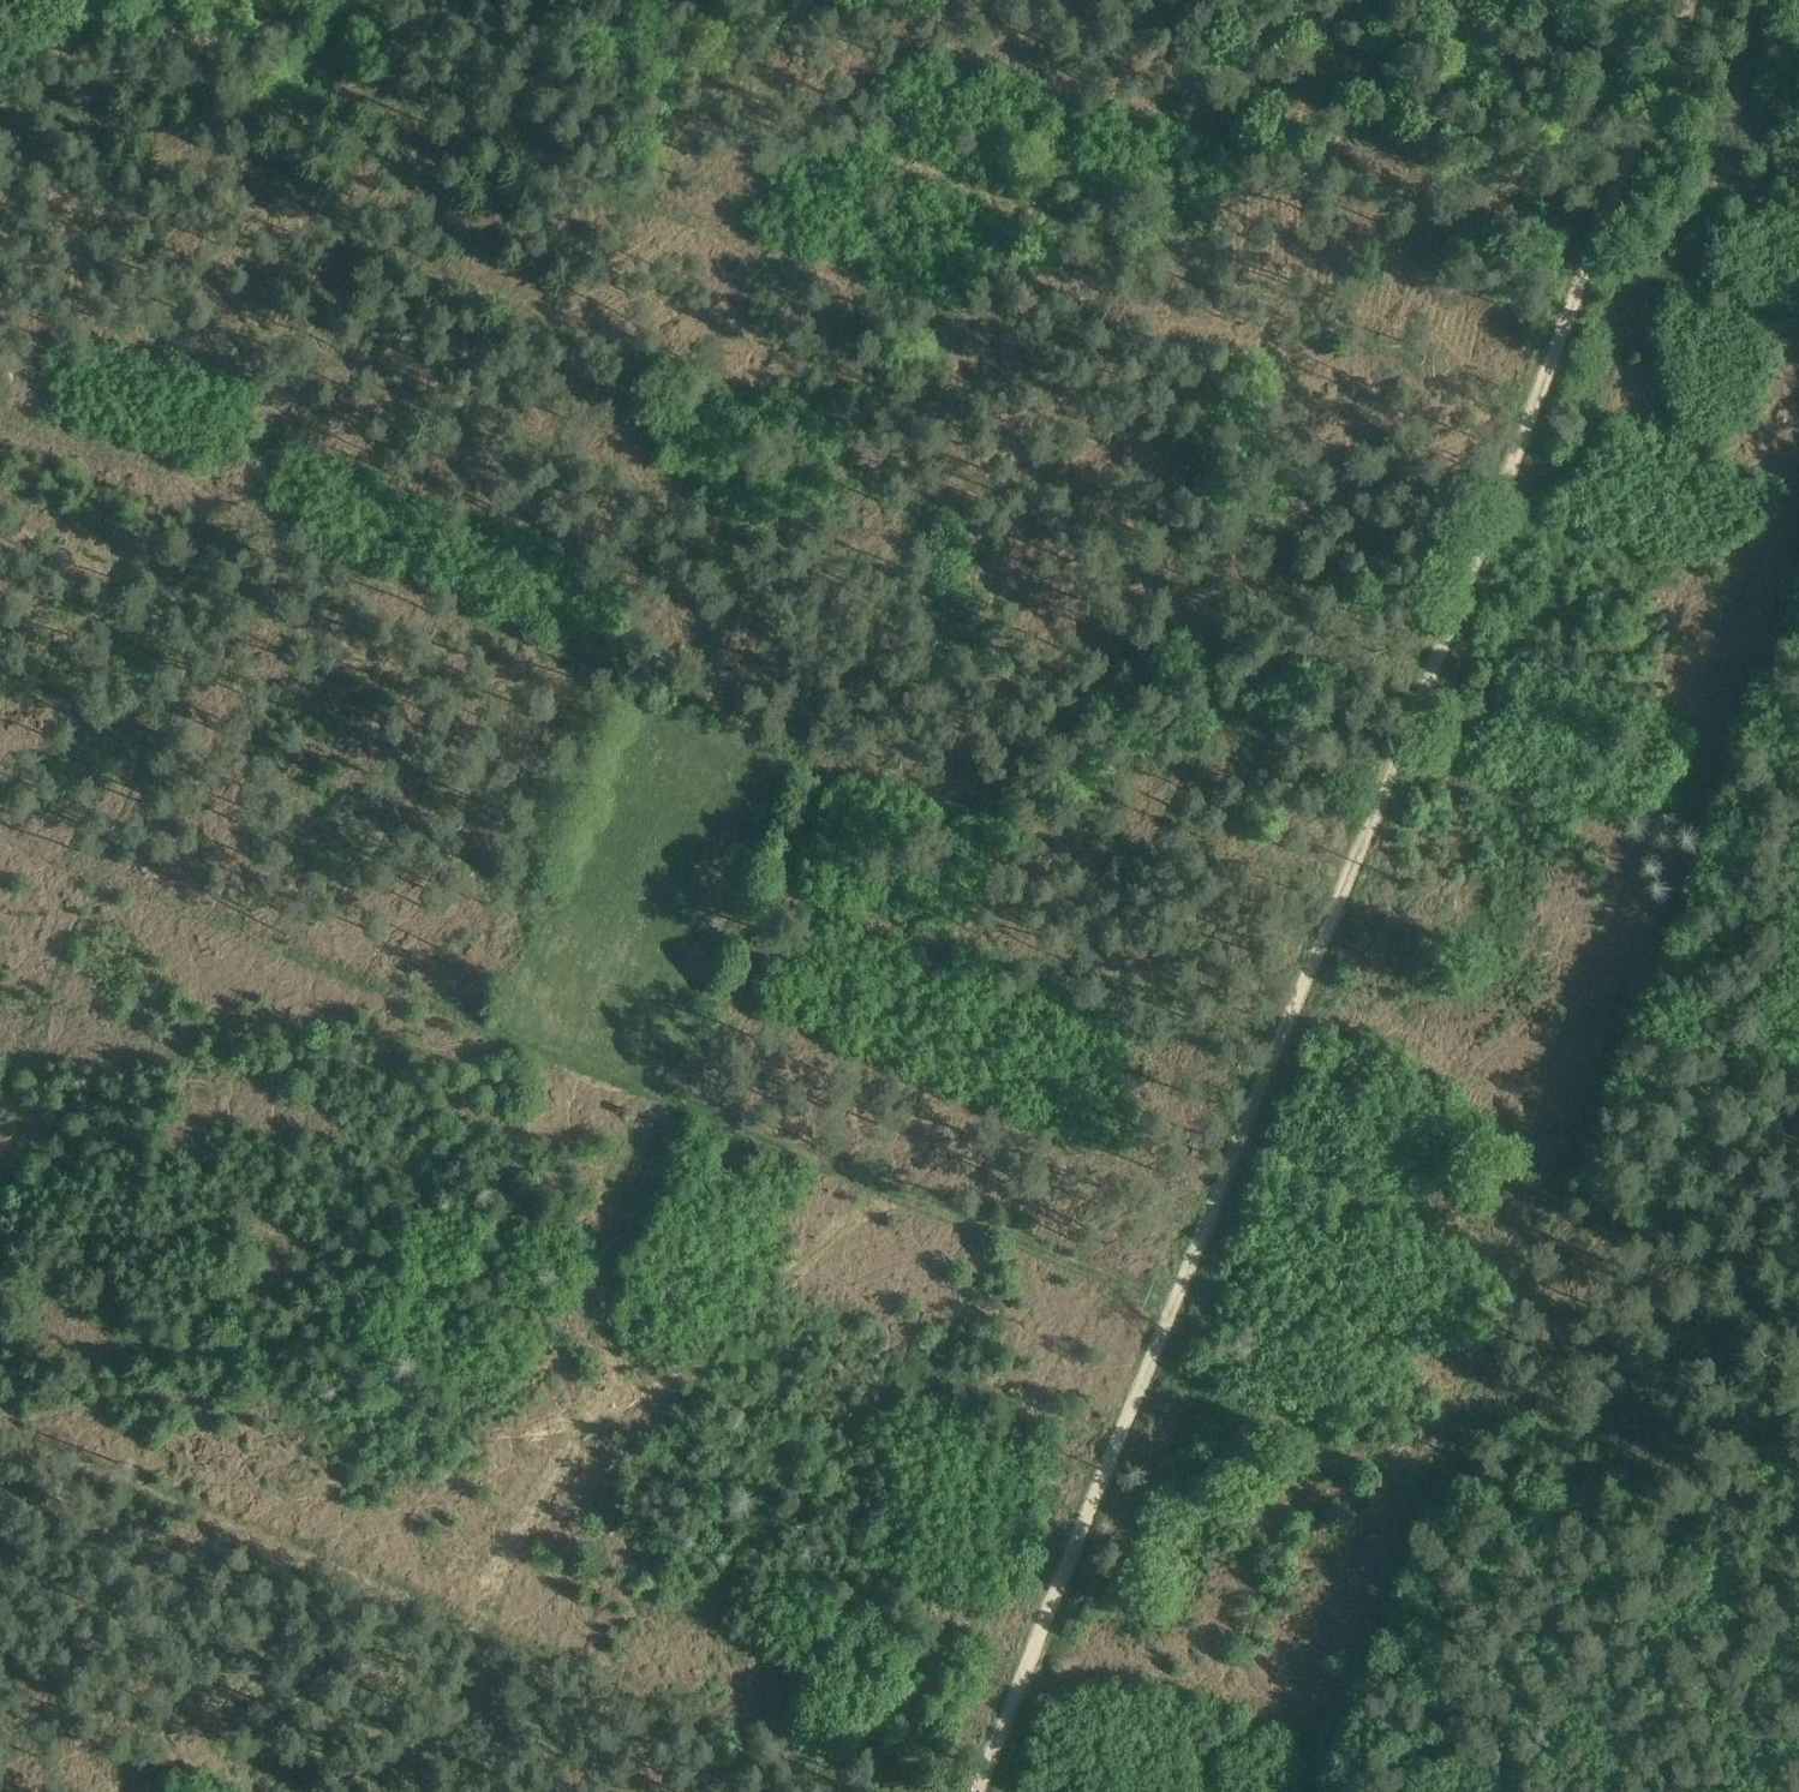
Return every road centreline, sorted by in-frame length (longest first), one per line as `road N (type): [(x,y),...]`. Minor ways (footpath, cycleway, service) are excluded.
road 1 (track): [(987,1791),(1692,0)]
road 2 (track): [(353,0),(147,50),(0,60)]
road 3 (track): [(0,1123),(96,886)]

